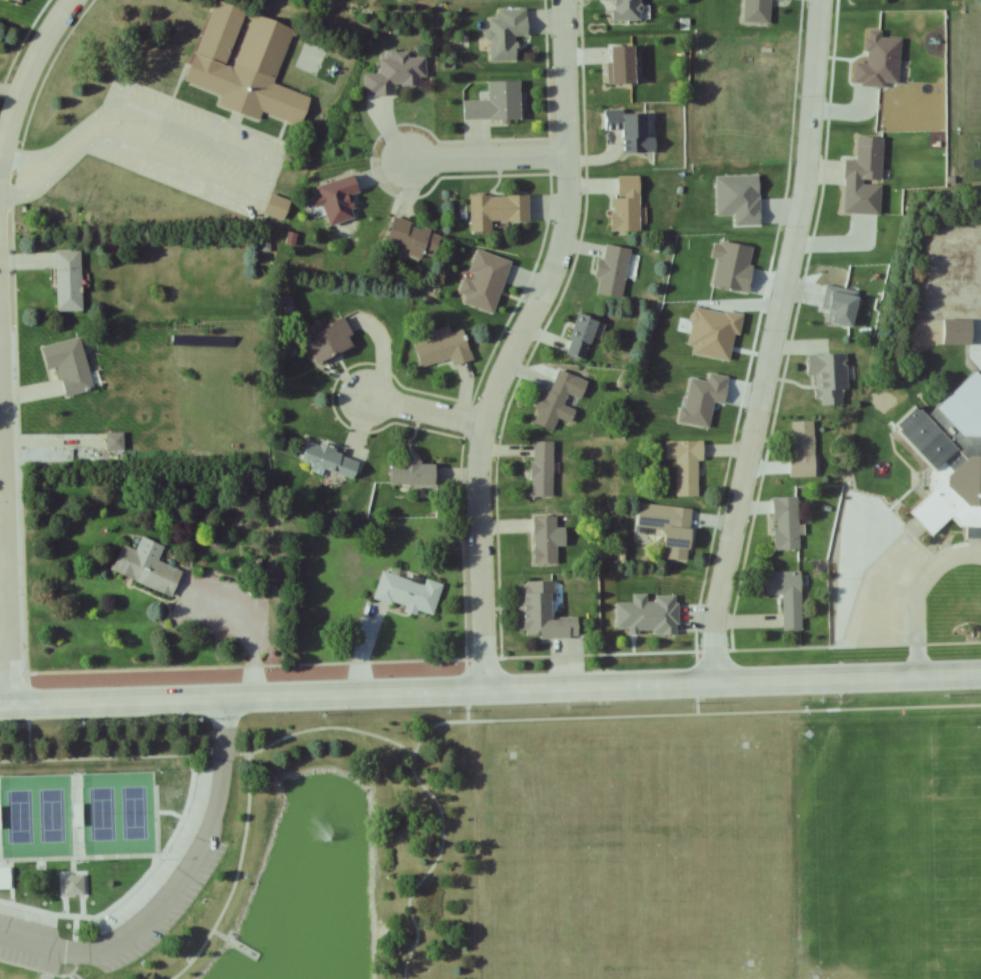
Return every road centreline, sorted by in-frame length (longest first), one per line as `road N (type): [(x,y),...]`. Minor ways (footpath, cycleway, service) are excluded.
road 1 (tertiary): [(0,706),(980,674)]
road 2 (residential): [(483,690),(475,459),(493,386),(561,233),(558,0)]
road 3 (residential): [(714,683),(715,608),(799,190),(813,0)]
road 4 (residential): [(10,706),(0,463)]
road 5 (residential): [(562,153),(392,162)]
road 6 (residential): [(0,135),(27,62),(69,0)]
road 7 (residential): [(480,429),(348,392)]

